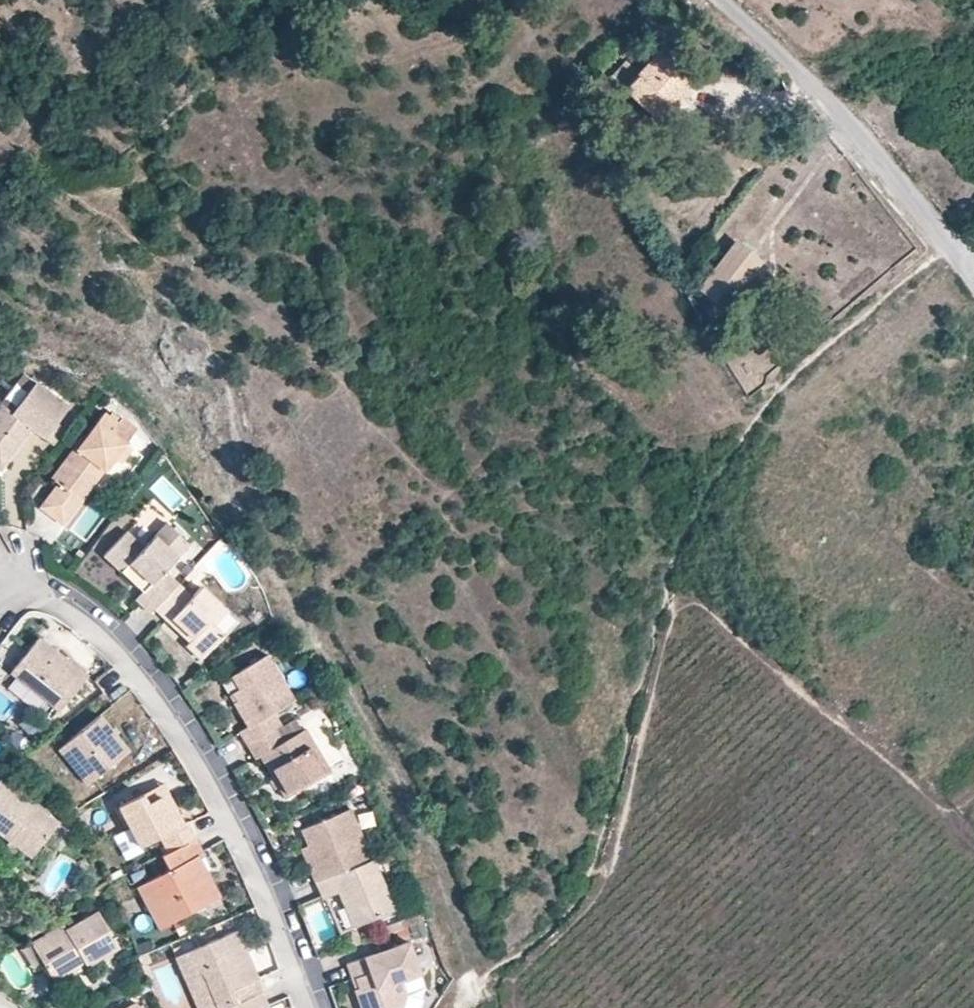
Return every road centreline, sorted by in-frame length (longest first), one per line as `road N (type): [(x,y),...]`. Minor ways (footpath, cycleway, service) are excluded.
road 1 (residential): [(304,1007),(239,844),(136,672),(58,603),(20,584)]
road 2 (unclassified): [(724,0),(833,105),(950,248)]

